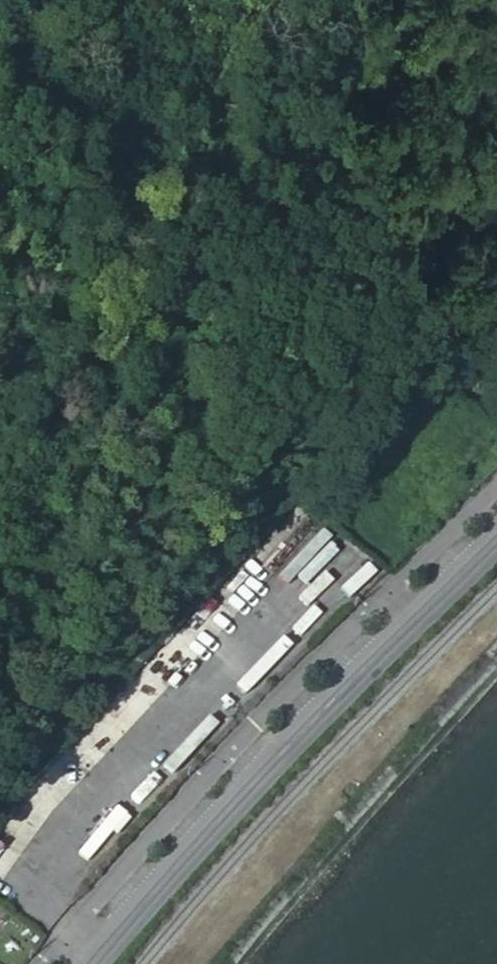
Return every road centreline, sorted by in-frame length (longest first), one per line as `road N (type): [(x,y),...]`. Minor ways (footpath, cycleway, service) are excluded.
road 1 (secondary): [(496,543),(209,831),(94,963)]

